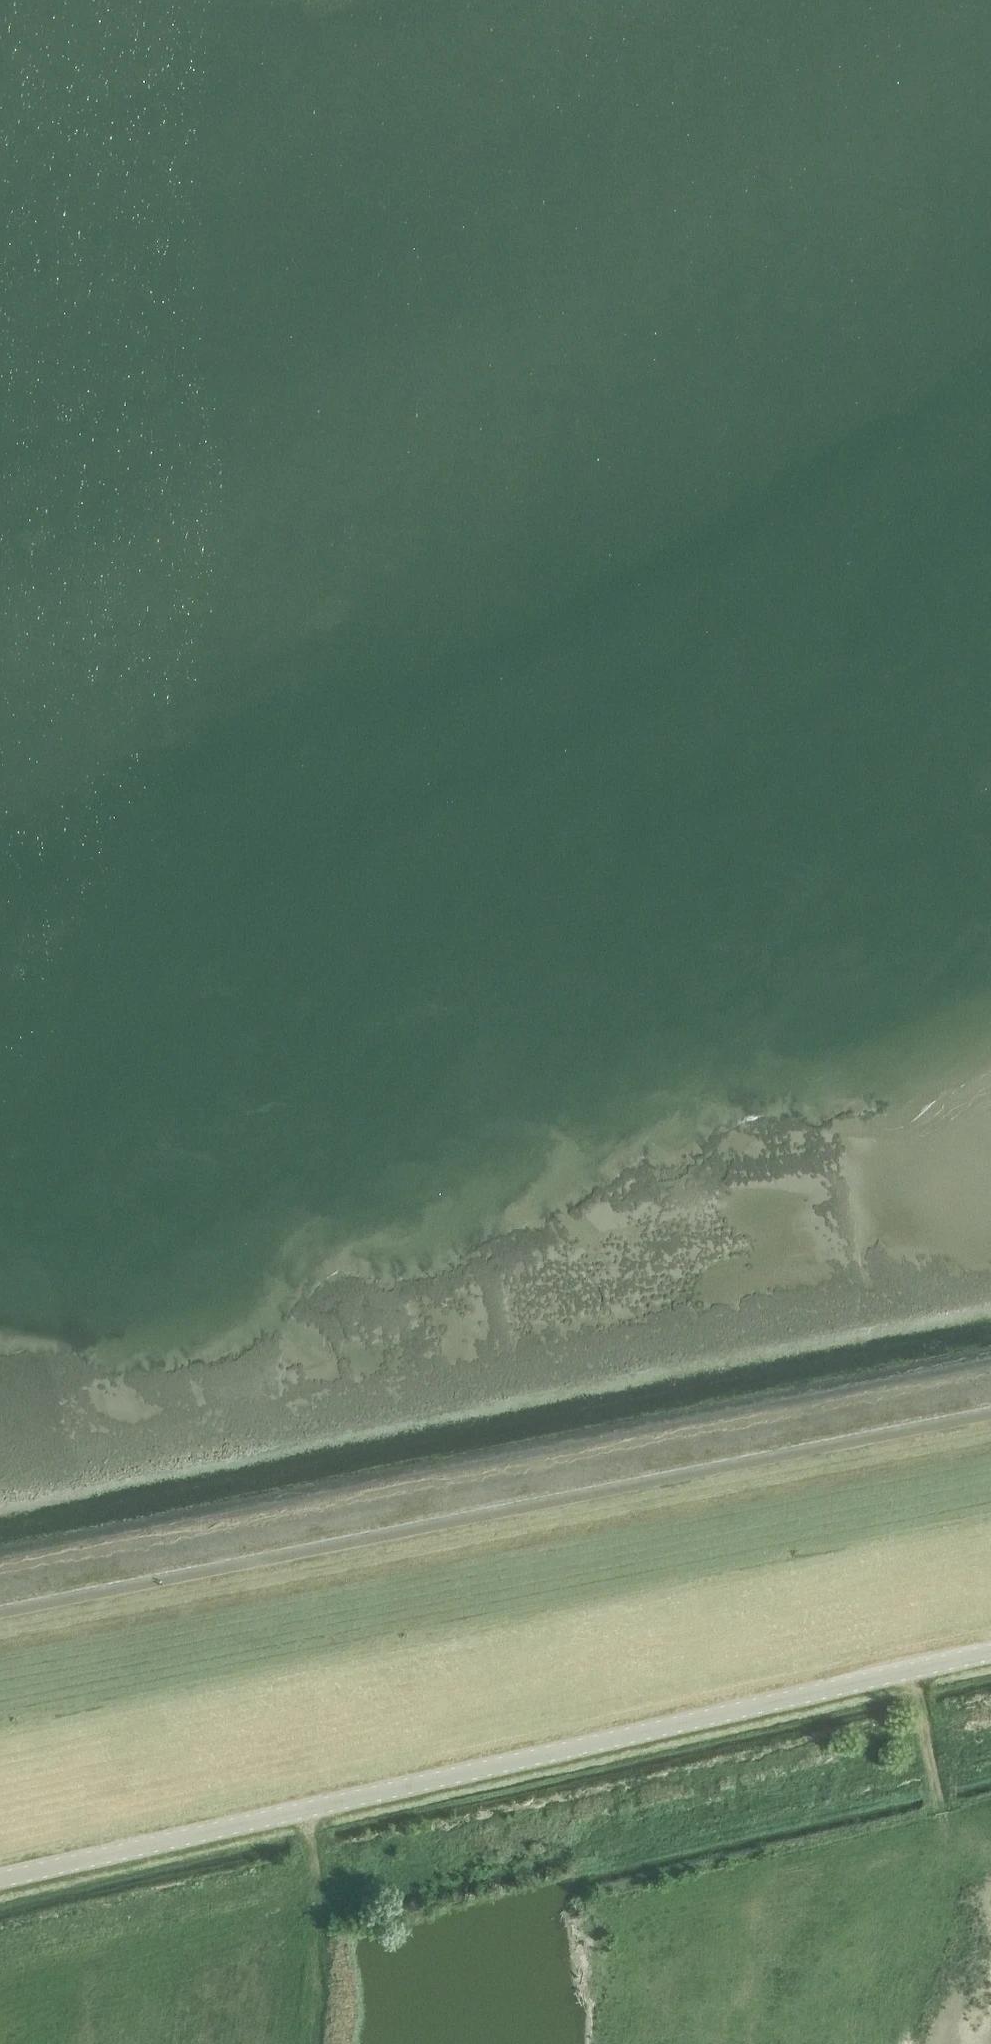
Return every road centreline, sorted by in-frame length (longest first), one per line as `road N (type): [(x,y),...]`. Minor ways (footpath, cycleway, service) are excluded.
road 1 (tertiary): [(0,1879),(990,1656)]

